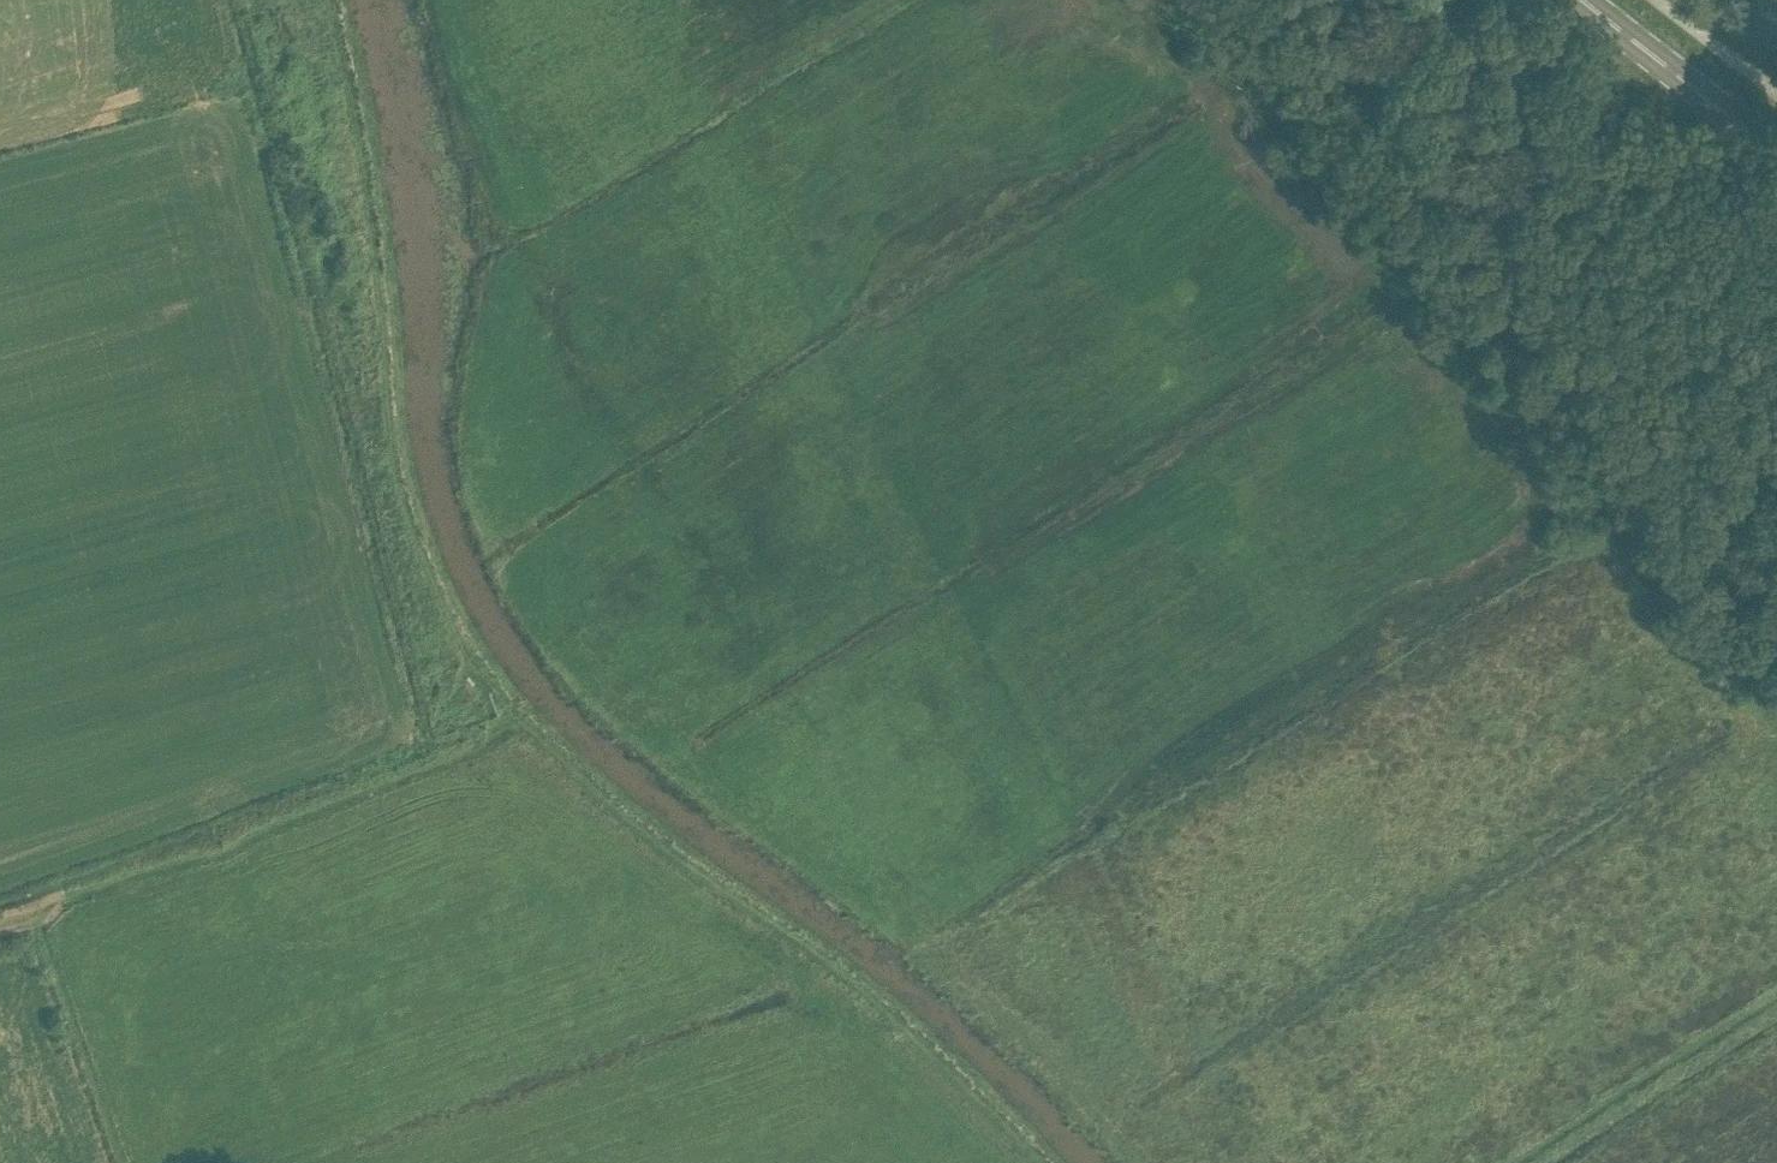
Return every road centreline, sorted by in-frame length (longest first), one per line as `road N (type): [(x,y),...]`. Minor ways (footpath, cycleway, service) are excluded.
road 1 (primary): [(1776,151),(1585,0)]

